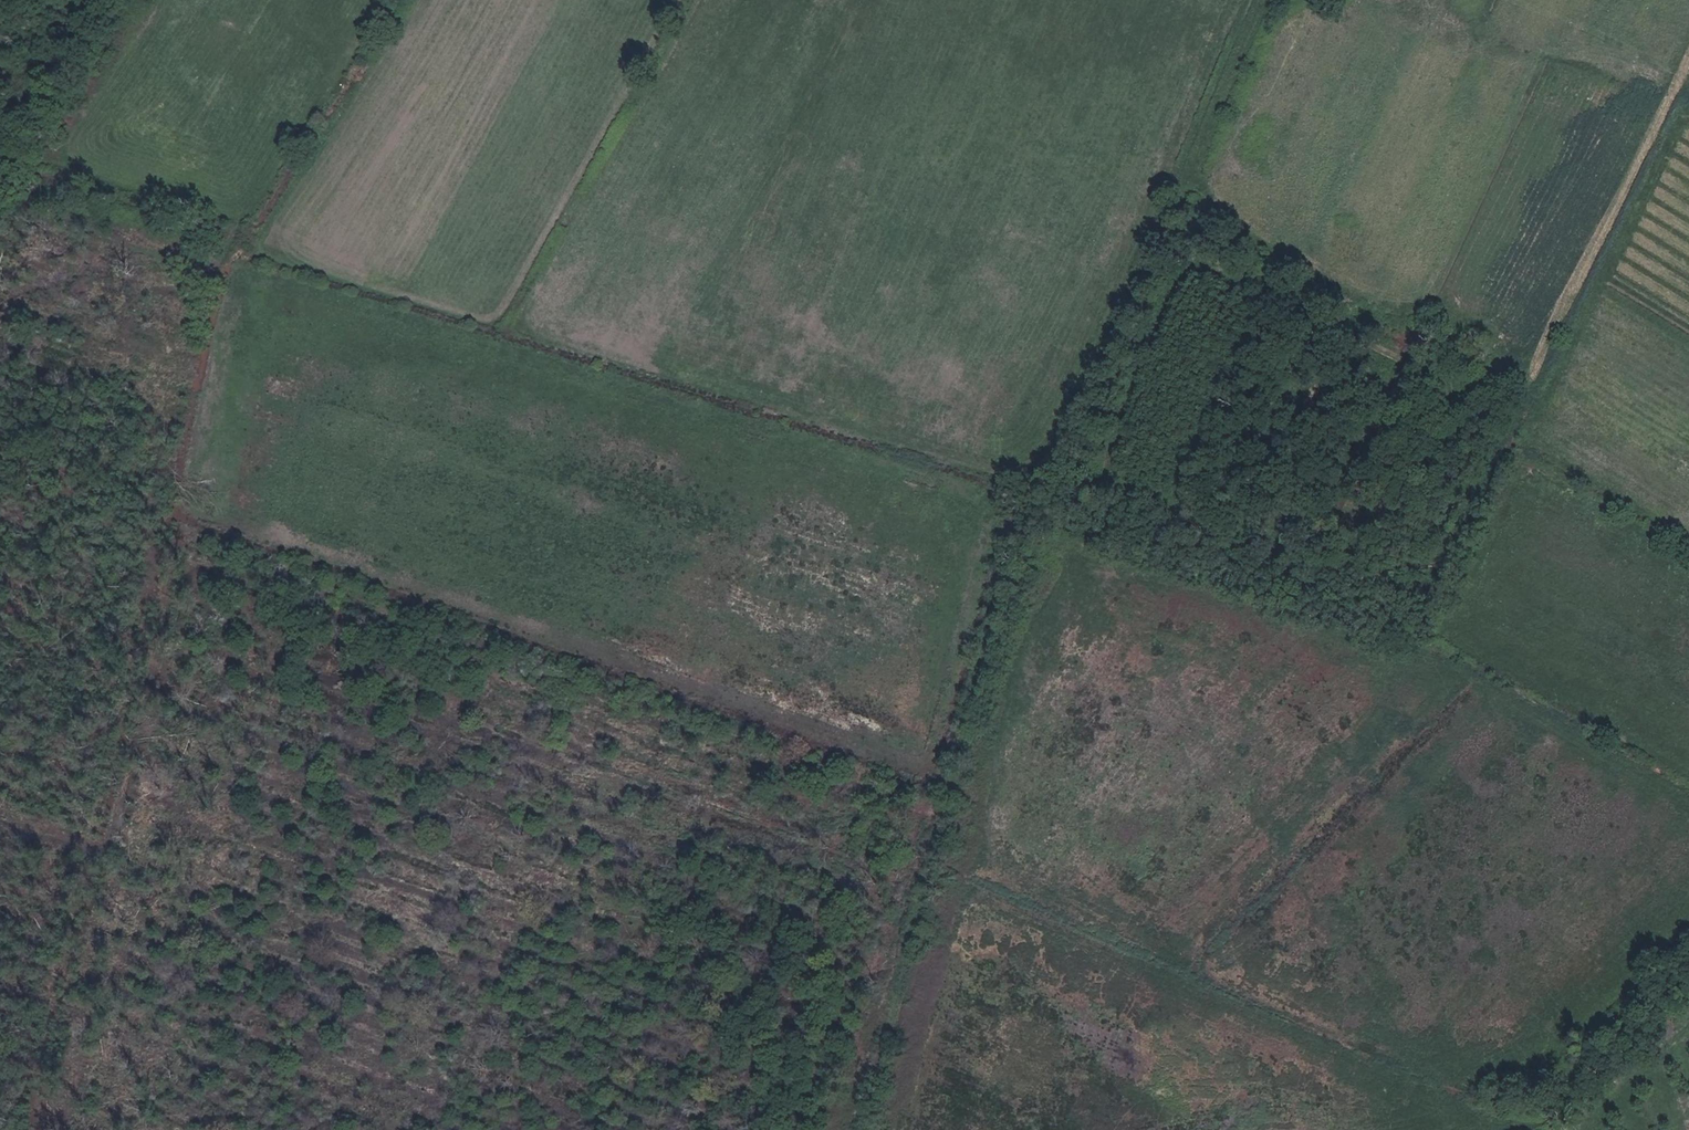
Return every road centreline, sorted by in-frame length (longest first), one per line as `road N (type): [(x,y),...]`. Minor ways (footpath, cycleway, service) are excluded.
road 1 (track): [(1264,0),(1055,483)]
road 2 (track): [(1557,1110),(1688,974)]

